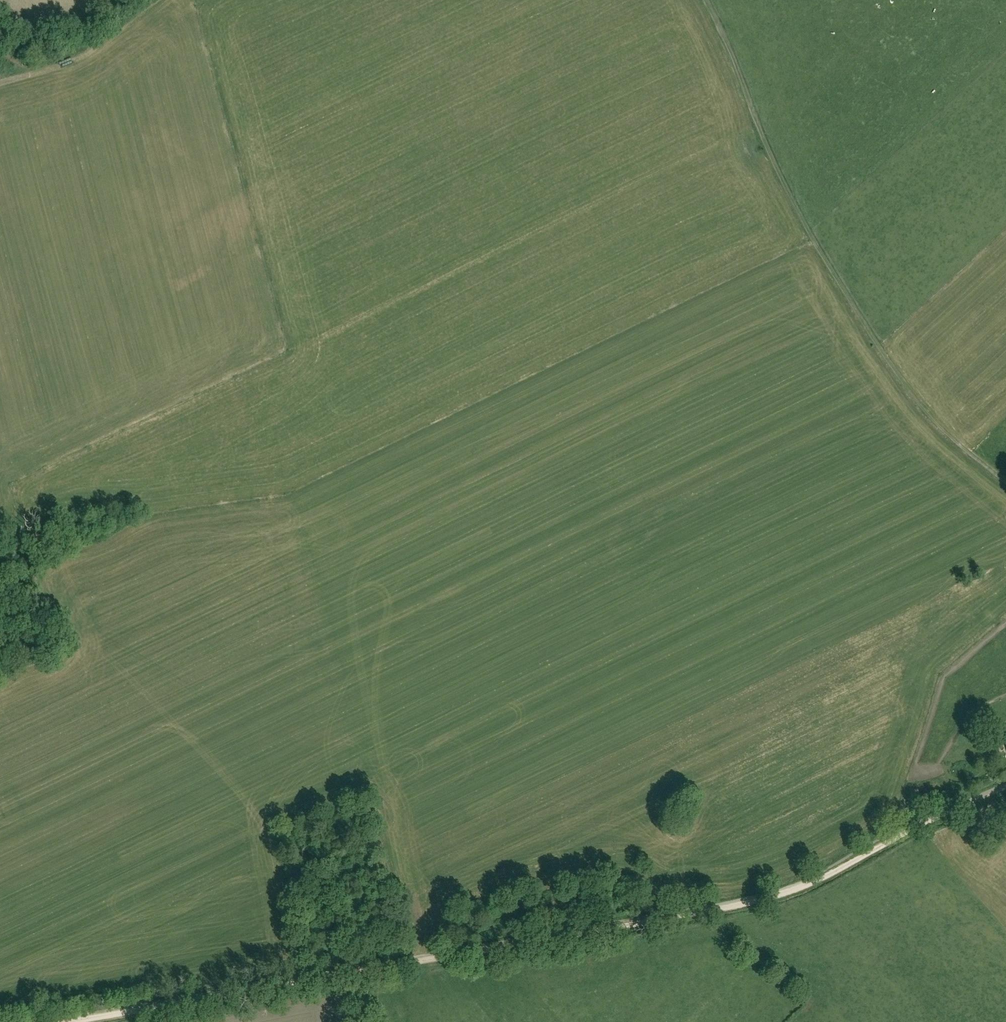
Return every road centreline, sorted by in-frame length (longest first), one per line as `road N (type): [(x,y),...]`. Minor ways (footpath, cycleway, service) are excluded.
road 1 (track): [(69,1021),(756,901),(819,879),(998,790)]
road 2 (track): [(705,0),(793,201),(873,338),(915,396),(1005,481)]
road 3 (track): [(0,83),(87,53),(154,0)]

